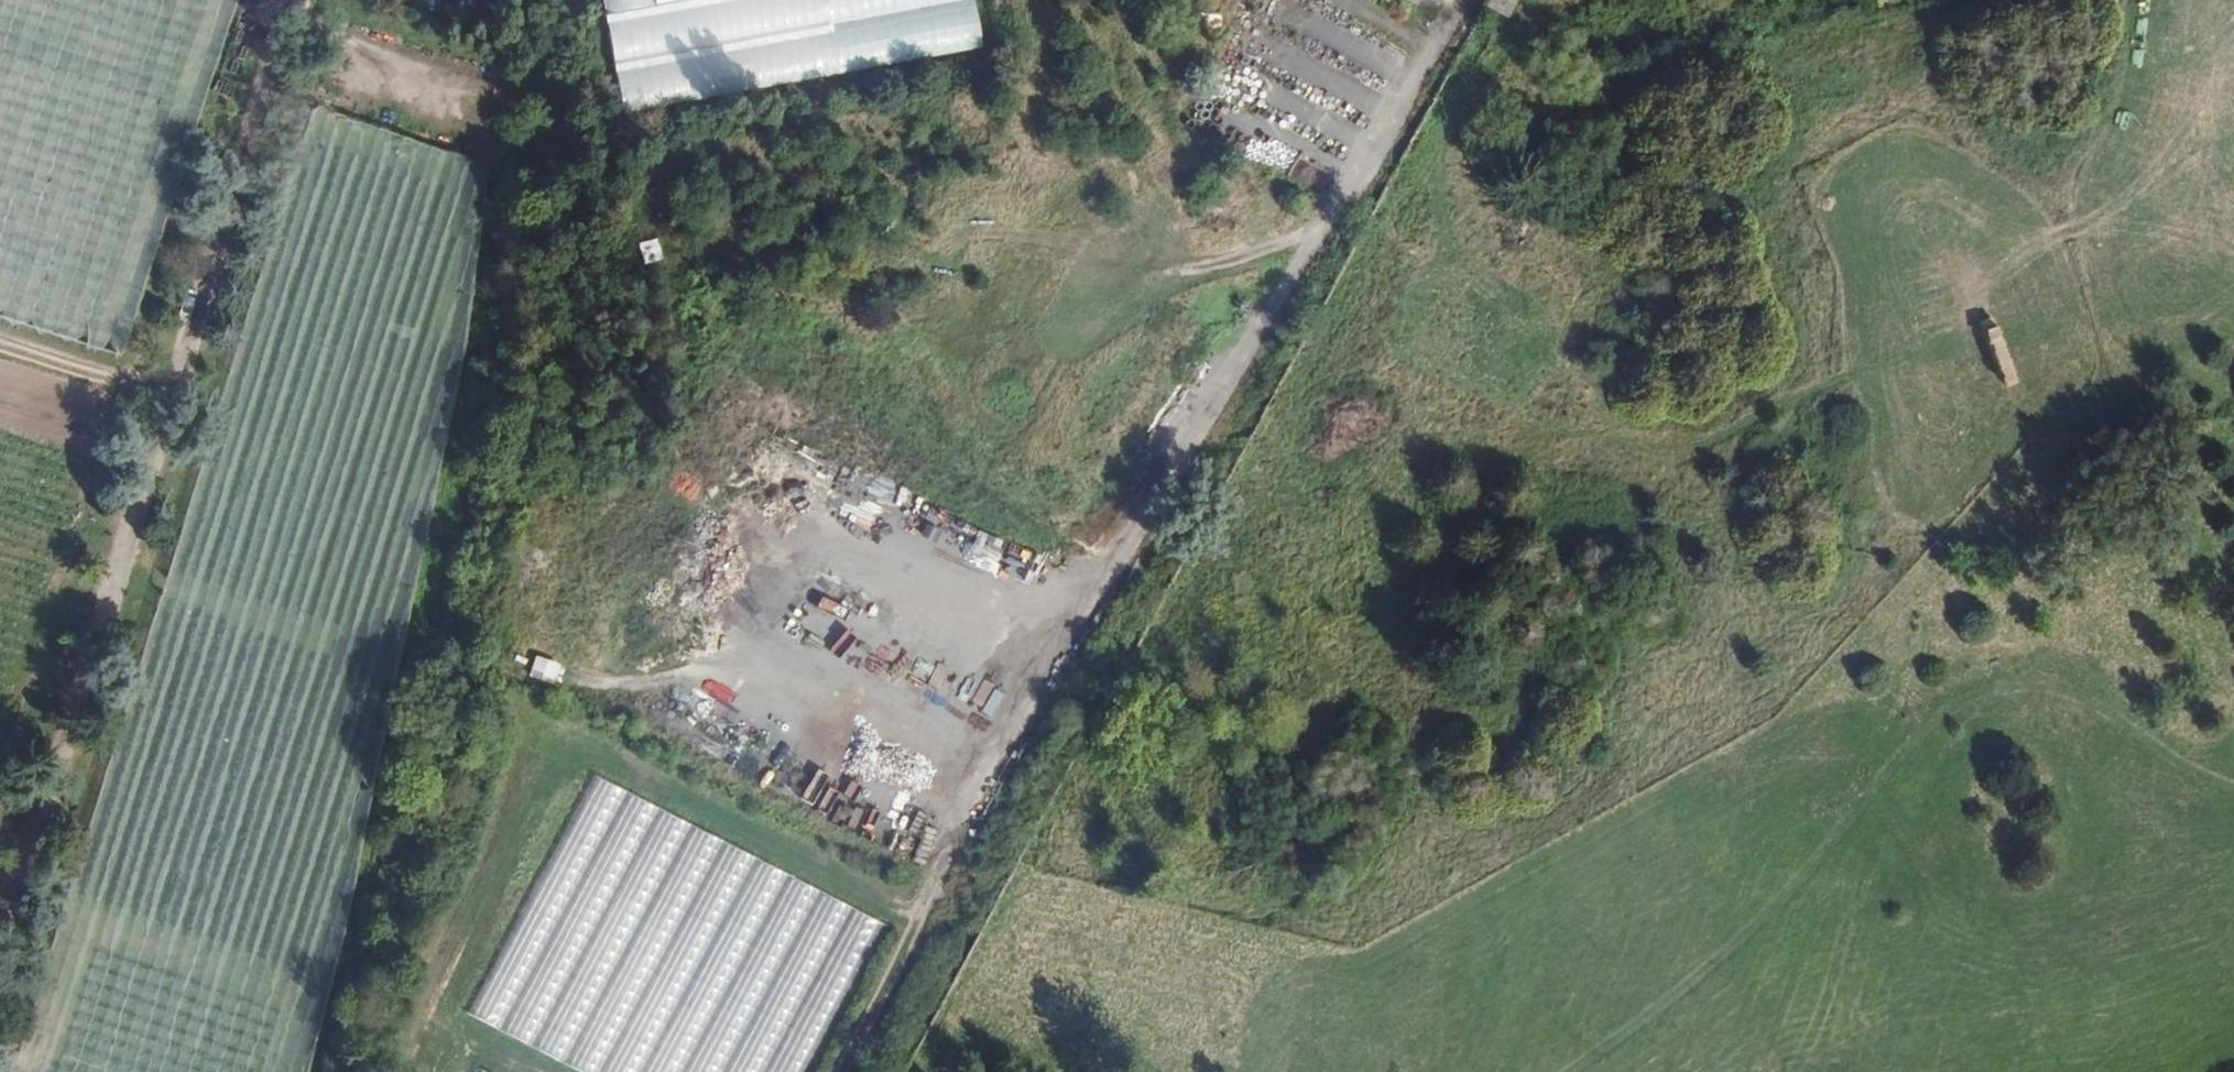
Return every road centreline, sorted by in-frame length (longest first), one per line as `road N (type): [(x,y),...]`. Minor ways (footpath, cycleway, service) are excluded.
road 1 (track): [(1344,1071),(1410,944),(1713,753),(1841,703),(1960,702),(2038,660),(2135,730),(2182,784),(2233,799)]
road 2 (track): [(423,1071),(518,760)]
road 3 (track): [(0,340),(173,393)]

